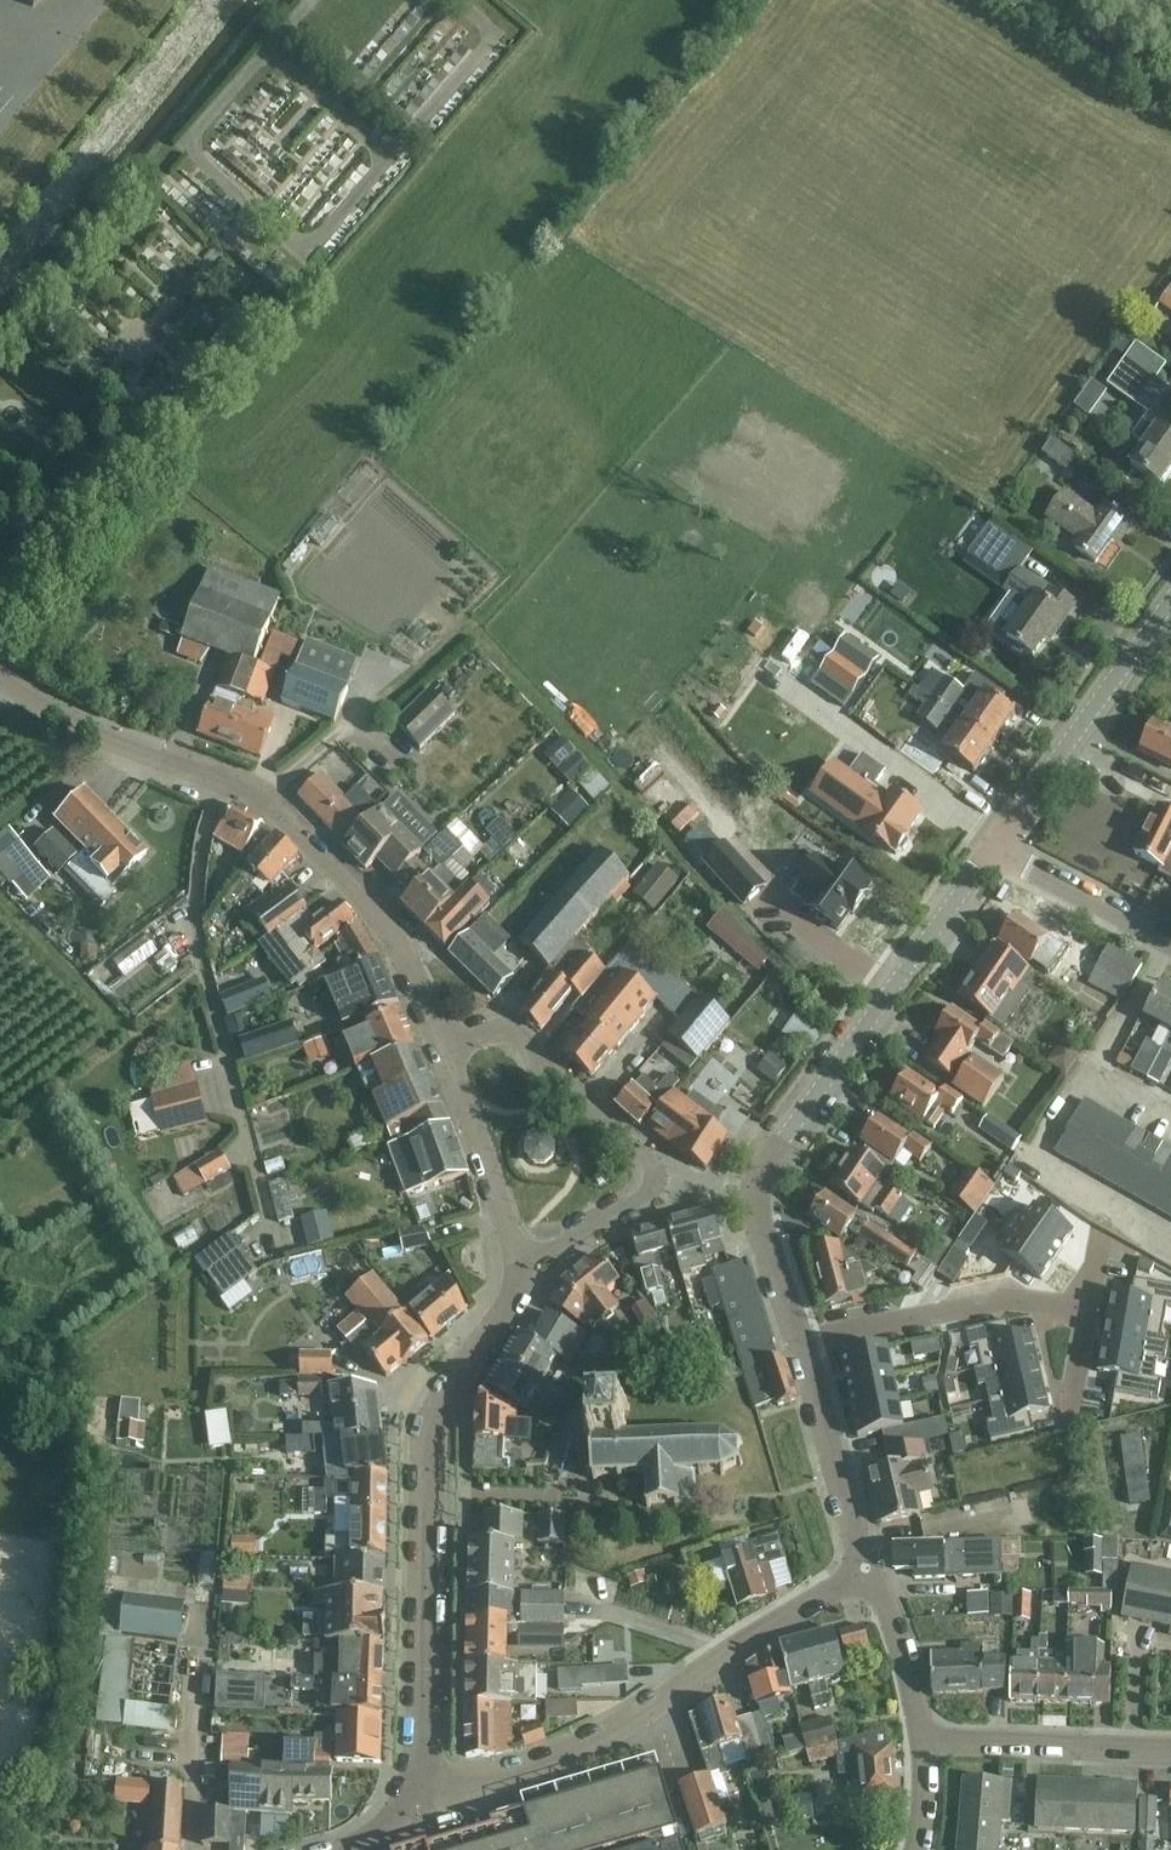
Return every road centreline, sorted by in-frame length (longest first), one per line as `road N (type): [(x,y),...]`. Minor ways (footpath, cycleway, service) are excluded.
road 1 (residential): [(420,1801),(426,1418),(506,1304),(520,1267)]
road 2 (residential): [(420,1801),(578,1749),(651,1710),(866,1567)]
road 3 (residential): [(219,785),(192,855),(193,951),(267,1261)]
road 4 (residential): [(443,1041),(490,1029),(651,1162),(670,1191),(520,1267)]
road 5 (tertiary): [(755,1181),(995,847)]
road 6 (residential): [(443,1041),(396,944),(273,807),(219,785)]
road 7 (tertiary): [(995,847),(1170,600)]
road 8 (residential): [(1087,1310),(923,1310),(799,1337)]
road 9 (residential): [(1170,1752),(917,1743)]
road 10 (residential): [(219,785),(105,744),(0,678)]
road 11 (residential): [(866,1567),(799,1337)]
road 12 (residential): [(520,1267),(443,1041)]
road 13 (residential): [(1170,941),(995,847)]
road 14 (residential): [(917,1743),(866,1567)]
road 15 (residential): [(799,1337),(755,1181)]

